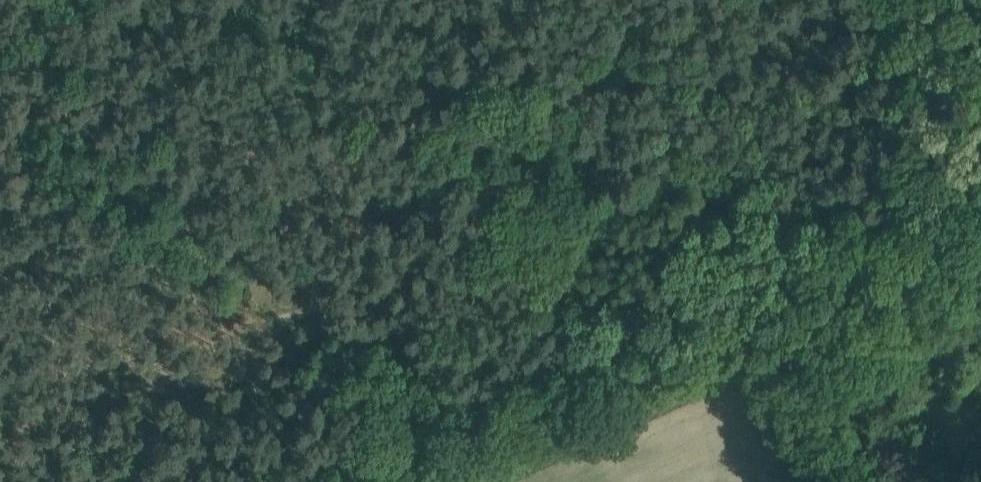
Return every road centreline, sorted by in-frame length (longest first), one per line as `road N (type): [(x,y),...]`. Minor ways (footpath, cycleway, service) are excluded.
road 1 (track): [(980,145),(879,20),(872,0)]

